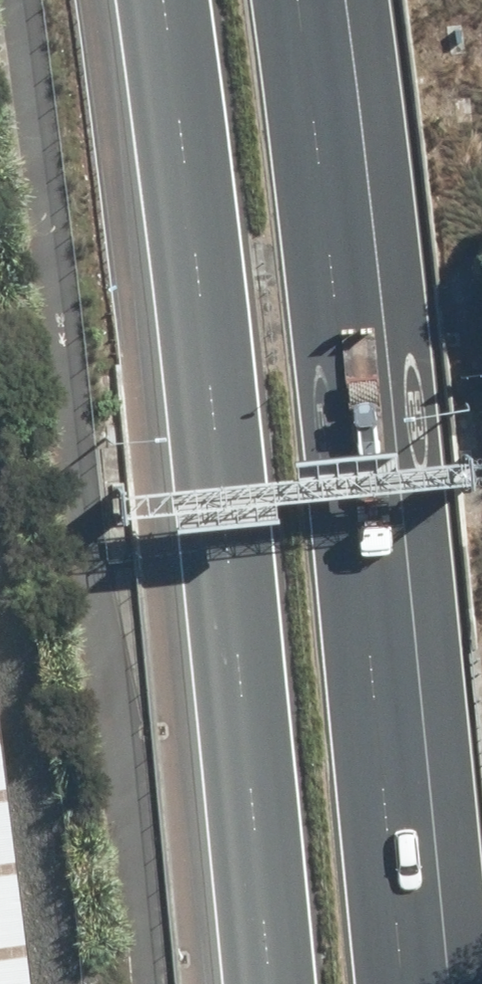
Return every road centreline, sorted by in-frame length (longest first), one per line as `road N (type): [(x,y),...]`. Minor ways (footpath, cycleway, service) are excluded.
road 1 (motorway): [(254,983),(142,0)]
road 2 (motorway): [(315,0),(416,983)]

